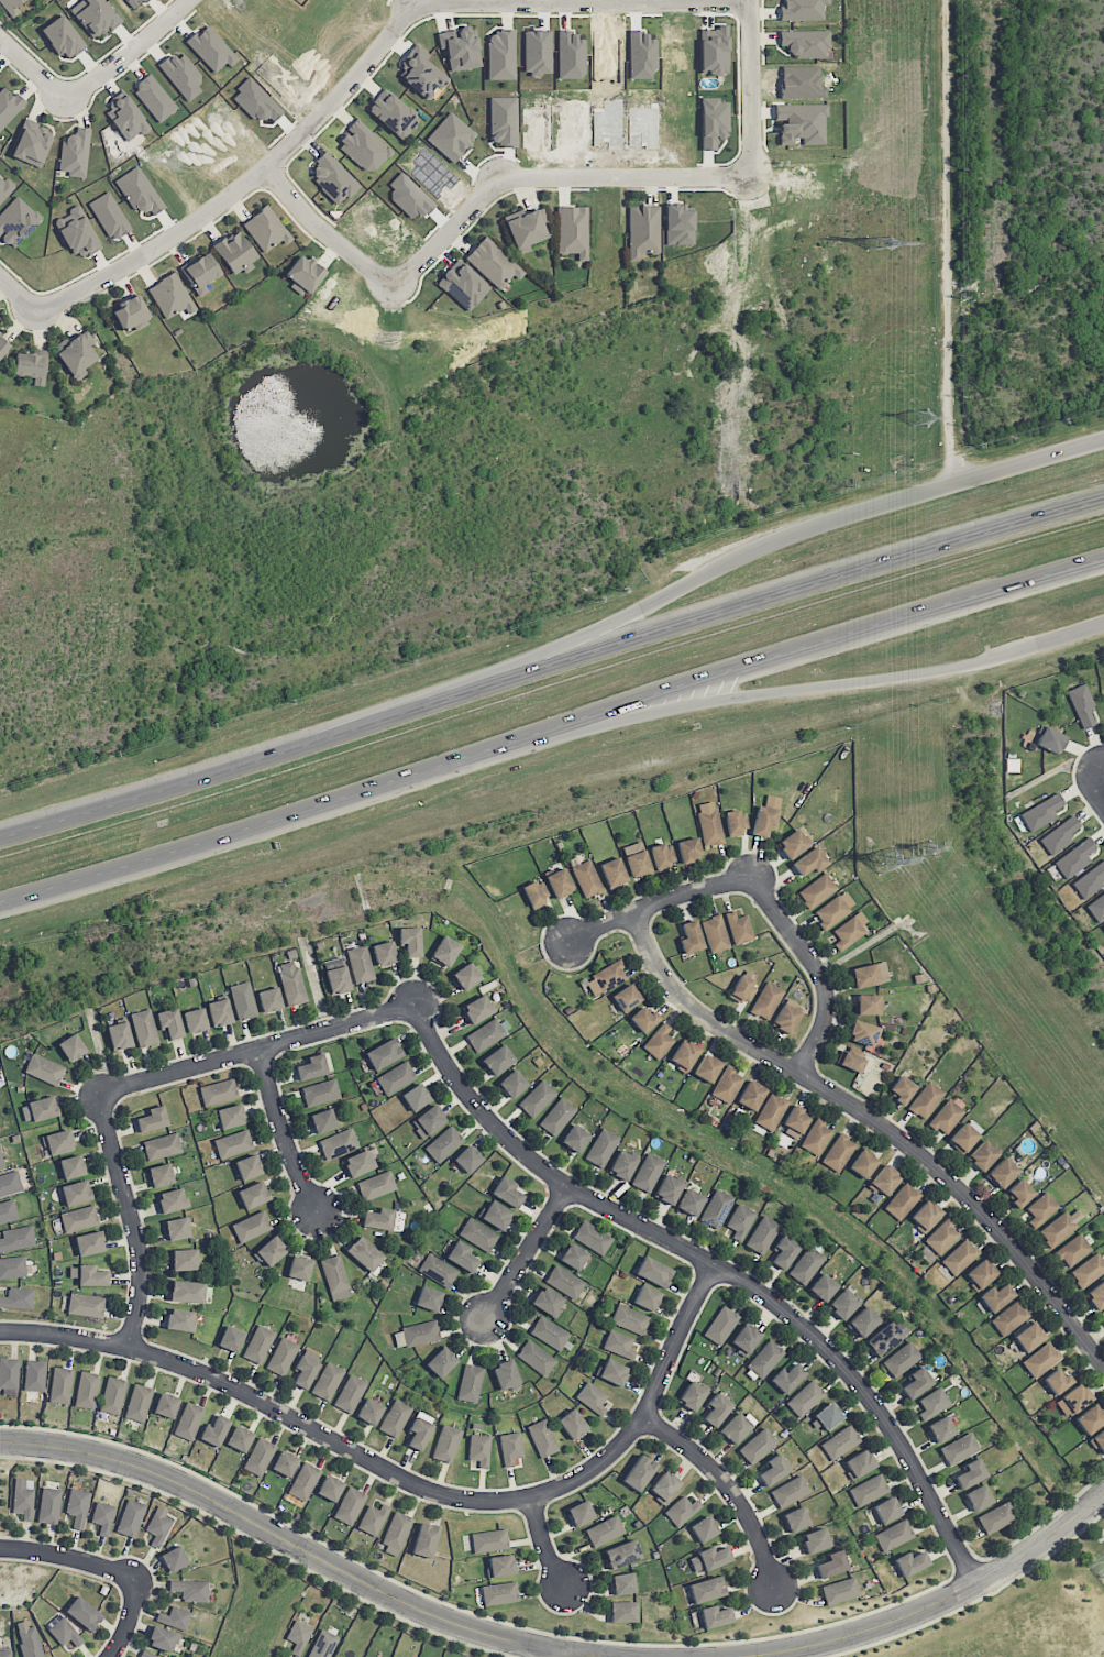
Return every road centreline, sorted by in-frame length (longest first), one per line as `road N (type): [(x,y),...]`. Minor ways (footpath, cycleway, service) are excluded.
road 1 (residential): [(0,1331),(128,1345),(242,1390),(434,1491),(529,1496),(599,1462),(642,1416),(713,1263)]
road 2 (residential): [(410,1005),(475,1105),(542,1167),(748,1282),(813,1332),(893,1427),(976,1581)]
road 3 (residential): [(748,1),(419,2),(266,166),(114,270),(36,309)]
road 4 (residential): [(632,909),(675,992),(887,1128),(946,1175),(1027,1261),(1103,1363)]
road 5 (residential): [(619,1656),(547,1648),(452,1622),(140,1464),(0,1441)]
road 6 (motorway): [(1103,501),(490,683)]
road 7 (motorway): [(517,737),(1103,560)]
road 8 (residential): [(753,172),(503,177),(394,285),(307,216),(266,166)]
road 9 (motorway): [(0,900),(517,737)]
road 10 (motorway): [(490,683),(241,772),(0,841)]
road 11 (motorway): [(957,480),(782,534),(490,683)]
road 12 (motorway): [(517,737),(1015,652)]
road 13 (track): [(957,480),(948,395),(945,0)]
road 14 (residential): [(1103,1491),(1029,1549),(926,1606),(741,1656)]
road 15 (residential): [(410,1005),(96,1093)]
road 16 (residential): [(96,1093),(140,1259),(128,1345)]
road 17 (residential): [(189,0),(64,100),(0,39)]
road 18 (residential): [(750,877),(825,988),(821,1023),(797,1071)]
road 19 (residential): [(774,1587),(760,1539),(722,1481),(642,1416)]
road 20 (residential): [(750,877),(667,897),(567,937)]
road 21 (residential): [(753,172),(748,0)]
road 22 (residential): [(314,1209),(258,1047)]
road 23 (residential): [(485,1317),(567,1185)]
road 24 (secondary): [(1103,436),(957,480)]
road 25 (residential): [(135,1576),(0,1546)]

